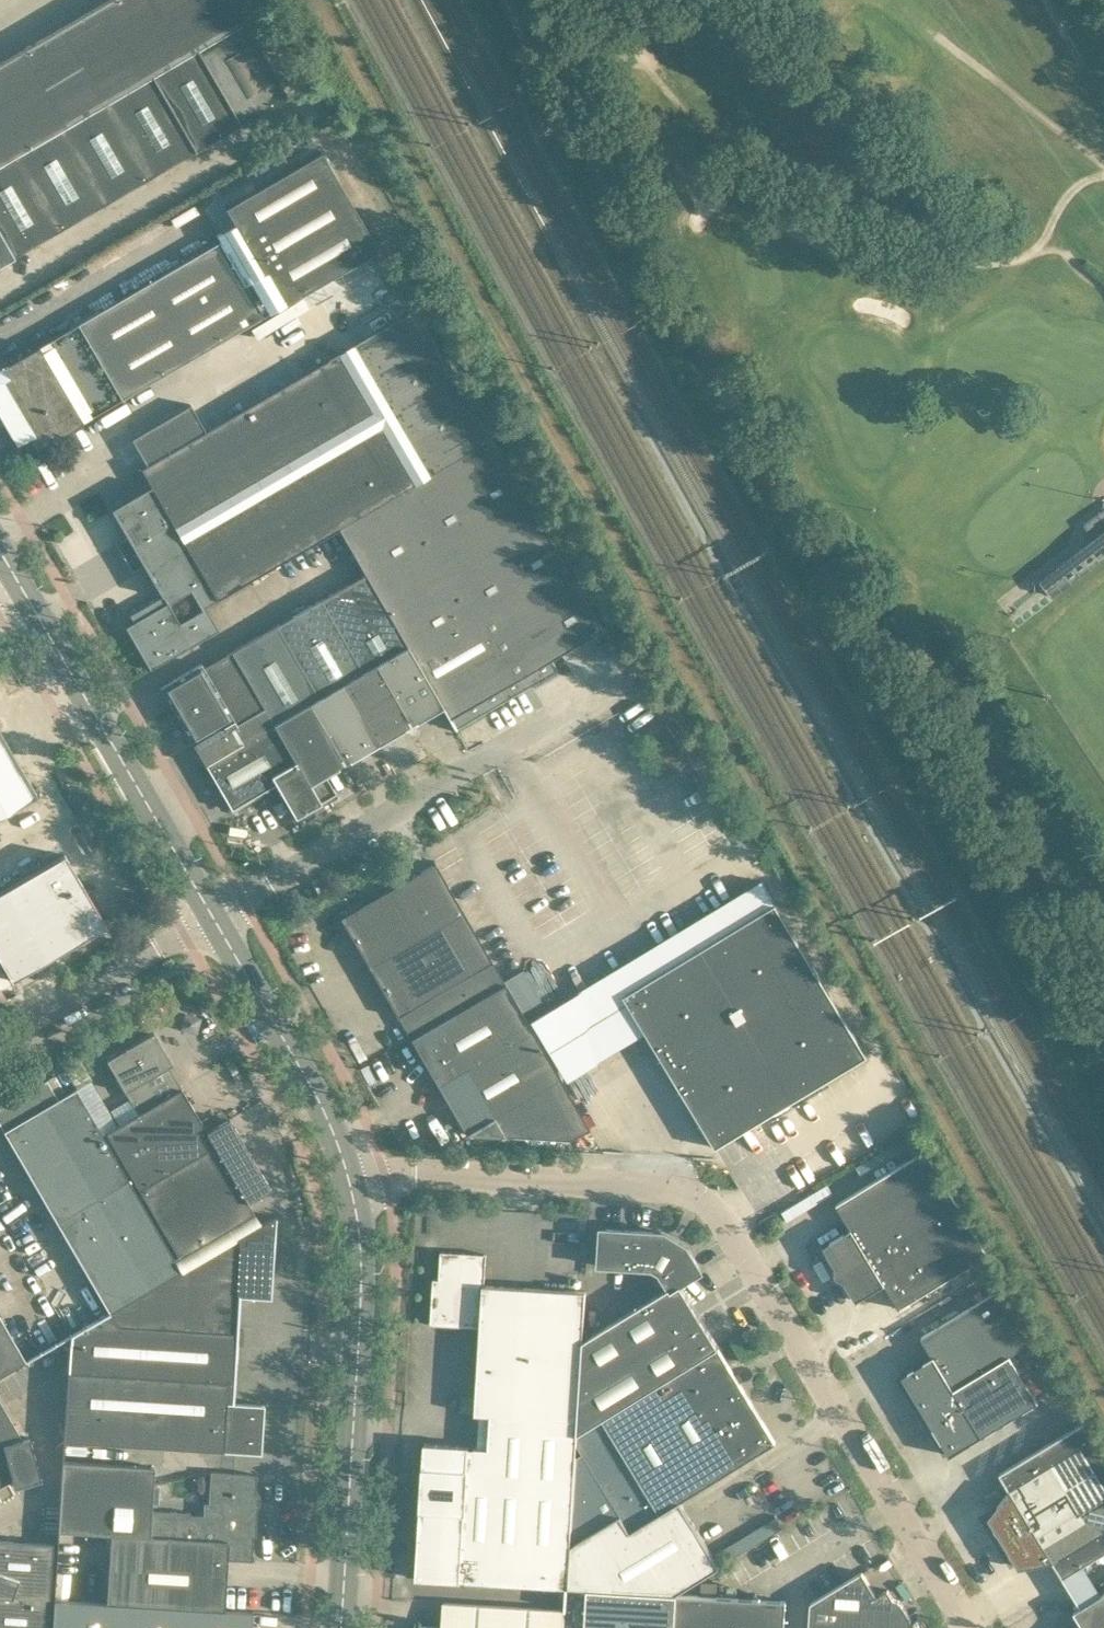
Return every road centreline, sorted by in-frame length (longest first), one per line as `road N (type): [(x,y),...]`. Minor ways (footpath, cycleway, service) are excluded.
road 1 (track): [(1103,1399),(656,612),(324,0)]
road 2 (track): [(1103,1077),(503,0)]
road 3 (unclassified): [(964,1627),(731,1229),(701,1202),(648,1182),(347,1176)]
road 4 (tertiary): [(341,1627),(359,1232),(347,1176)]
road 5 (tertiary): [(216,919),(24,603)]
road 6 (unclassified): [(216,919),(478,765)]
road 7 (tertiary): [(347,1176),(216,919)]
road 8 (unclassified): [(0,1045),(216,919)]
road 9 (track): [(1047,0),(1103,108)]

